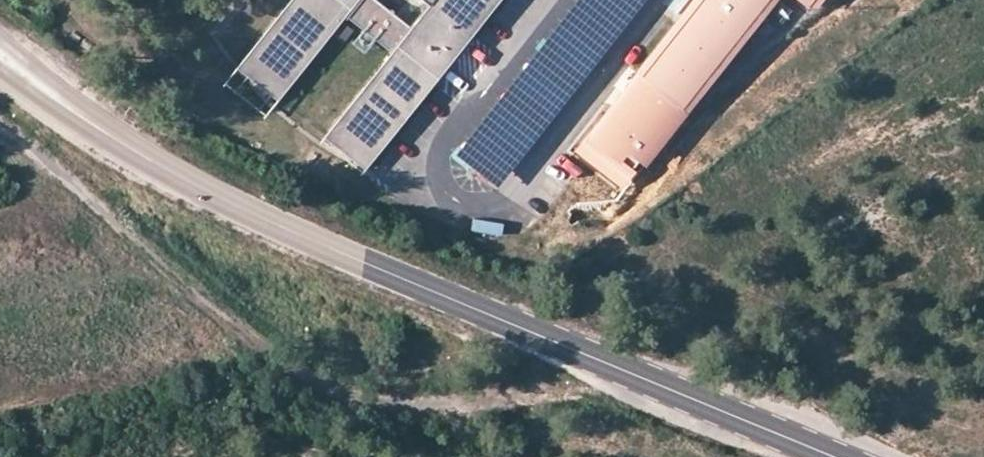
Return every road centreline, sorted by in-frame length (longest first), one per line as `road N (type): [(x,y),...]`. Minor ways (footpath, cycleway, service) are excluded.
road 1 (tertiary): [(840,456),(261,219),(106,134),(0,53)]
road 2 (track): [(666,385),(411,407),(305,375),(195,296),(0,121)]

